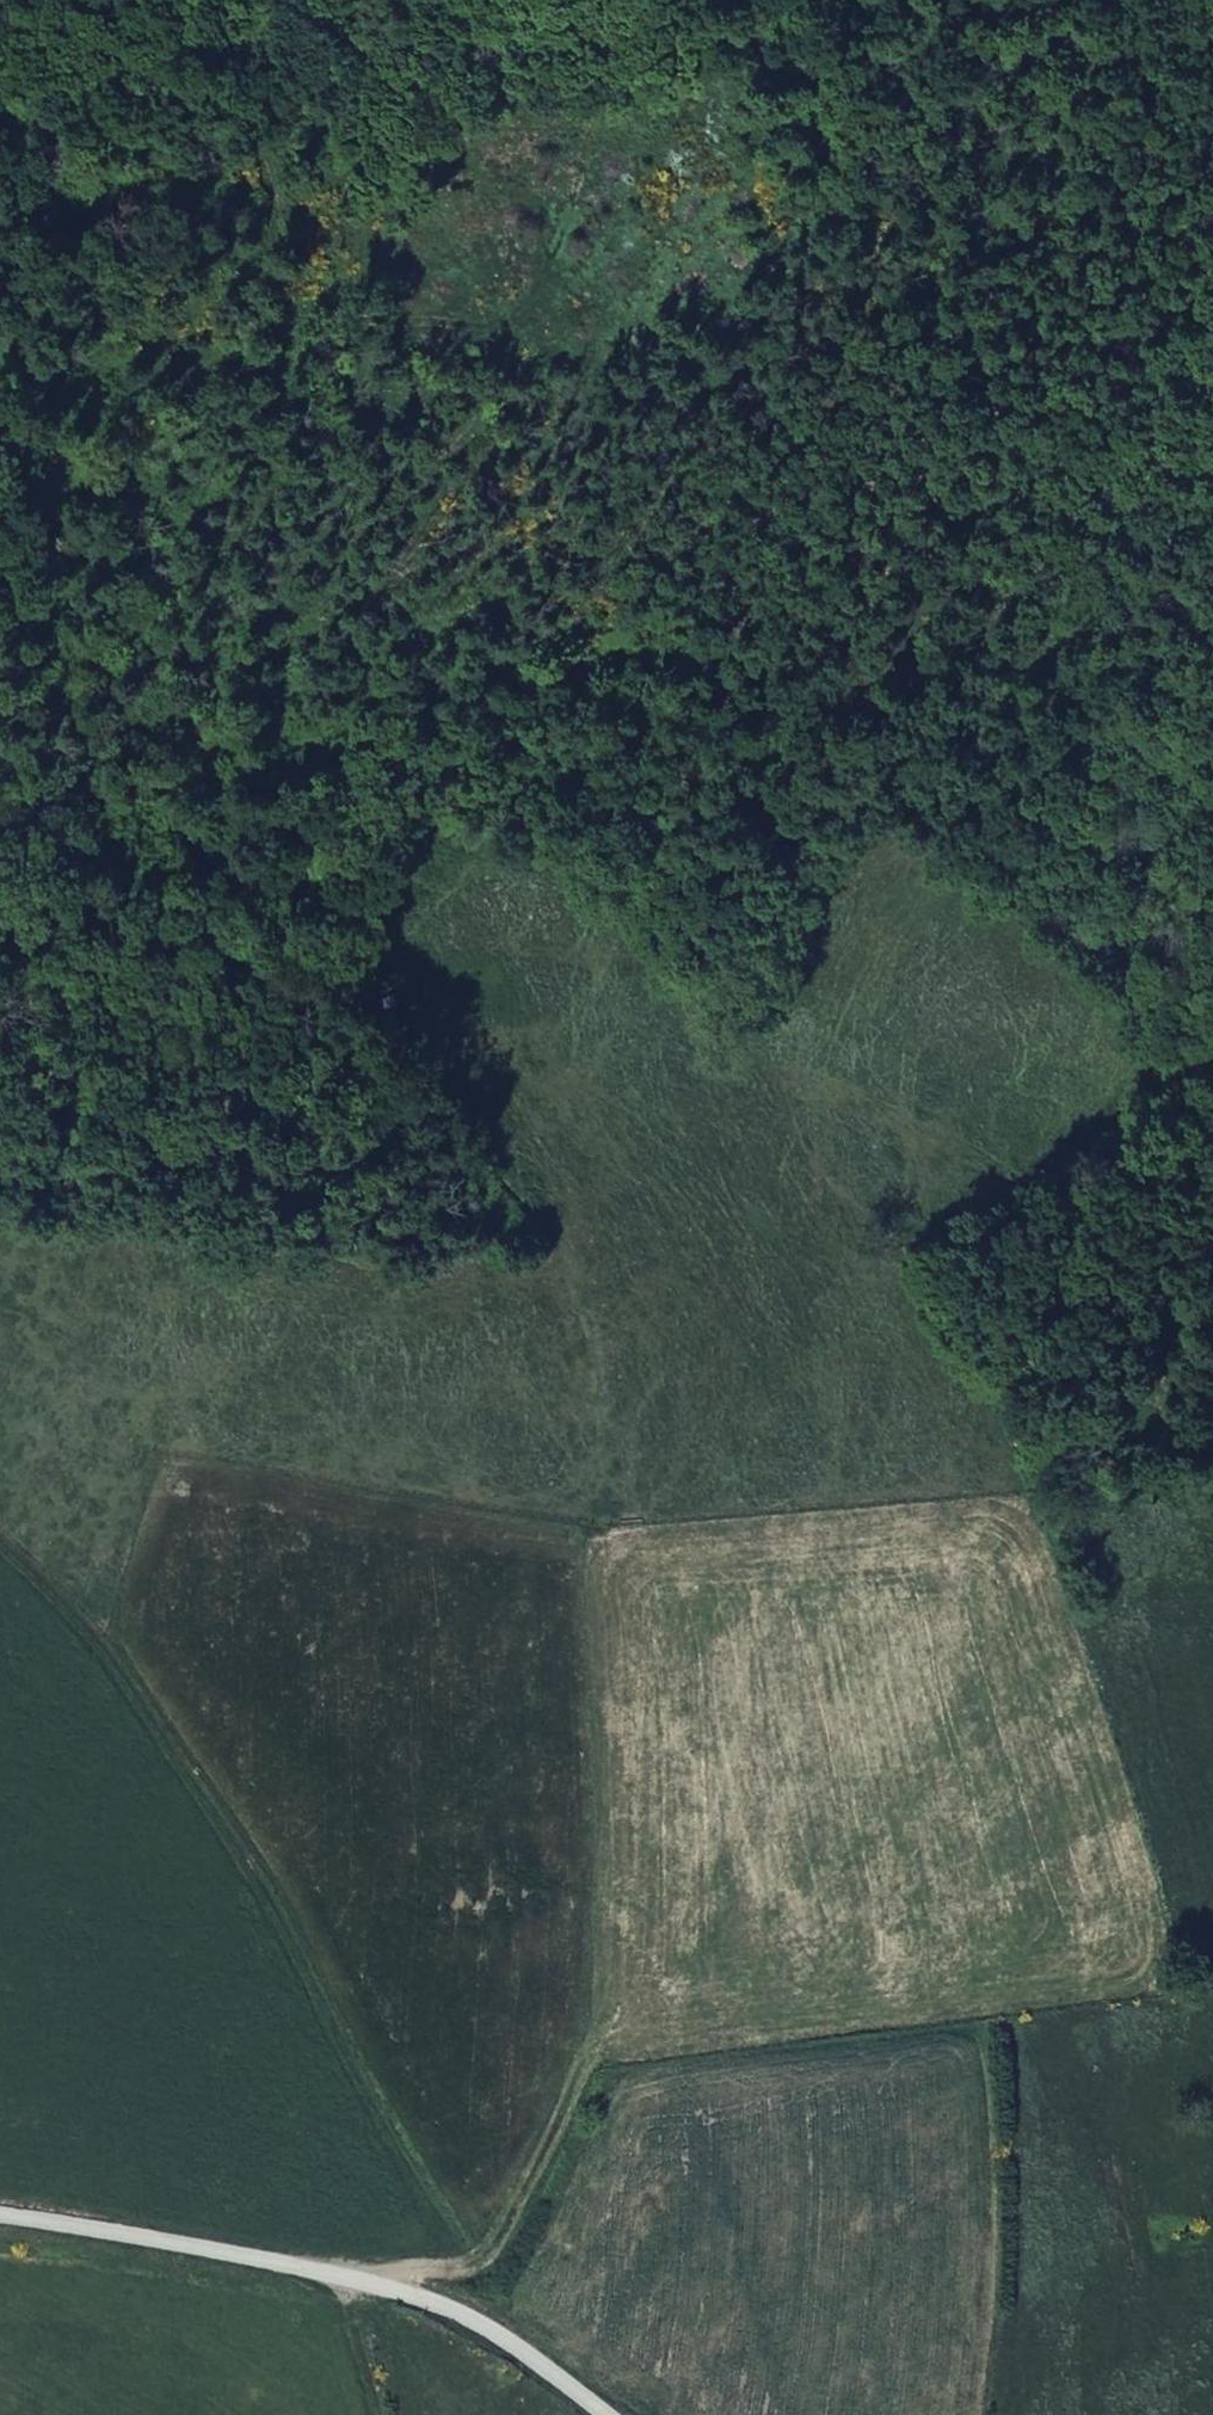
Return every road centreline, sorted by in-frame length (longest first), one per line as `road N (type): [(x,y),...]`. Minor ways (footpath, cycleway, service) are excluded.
road 1 (track): [(0,1561),(90,1639),(266,1883),(332,1997),(345,2065),(446,2312)]
road 2 (unclassified): [(589,2414),(446,2312),(0,2215)]

